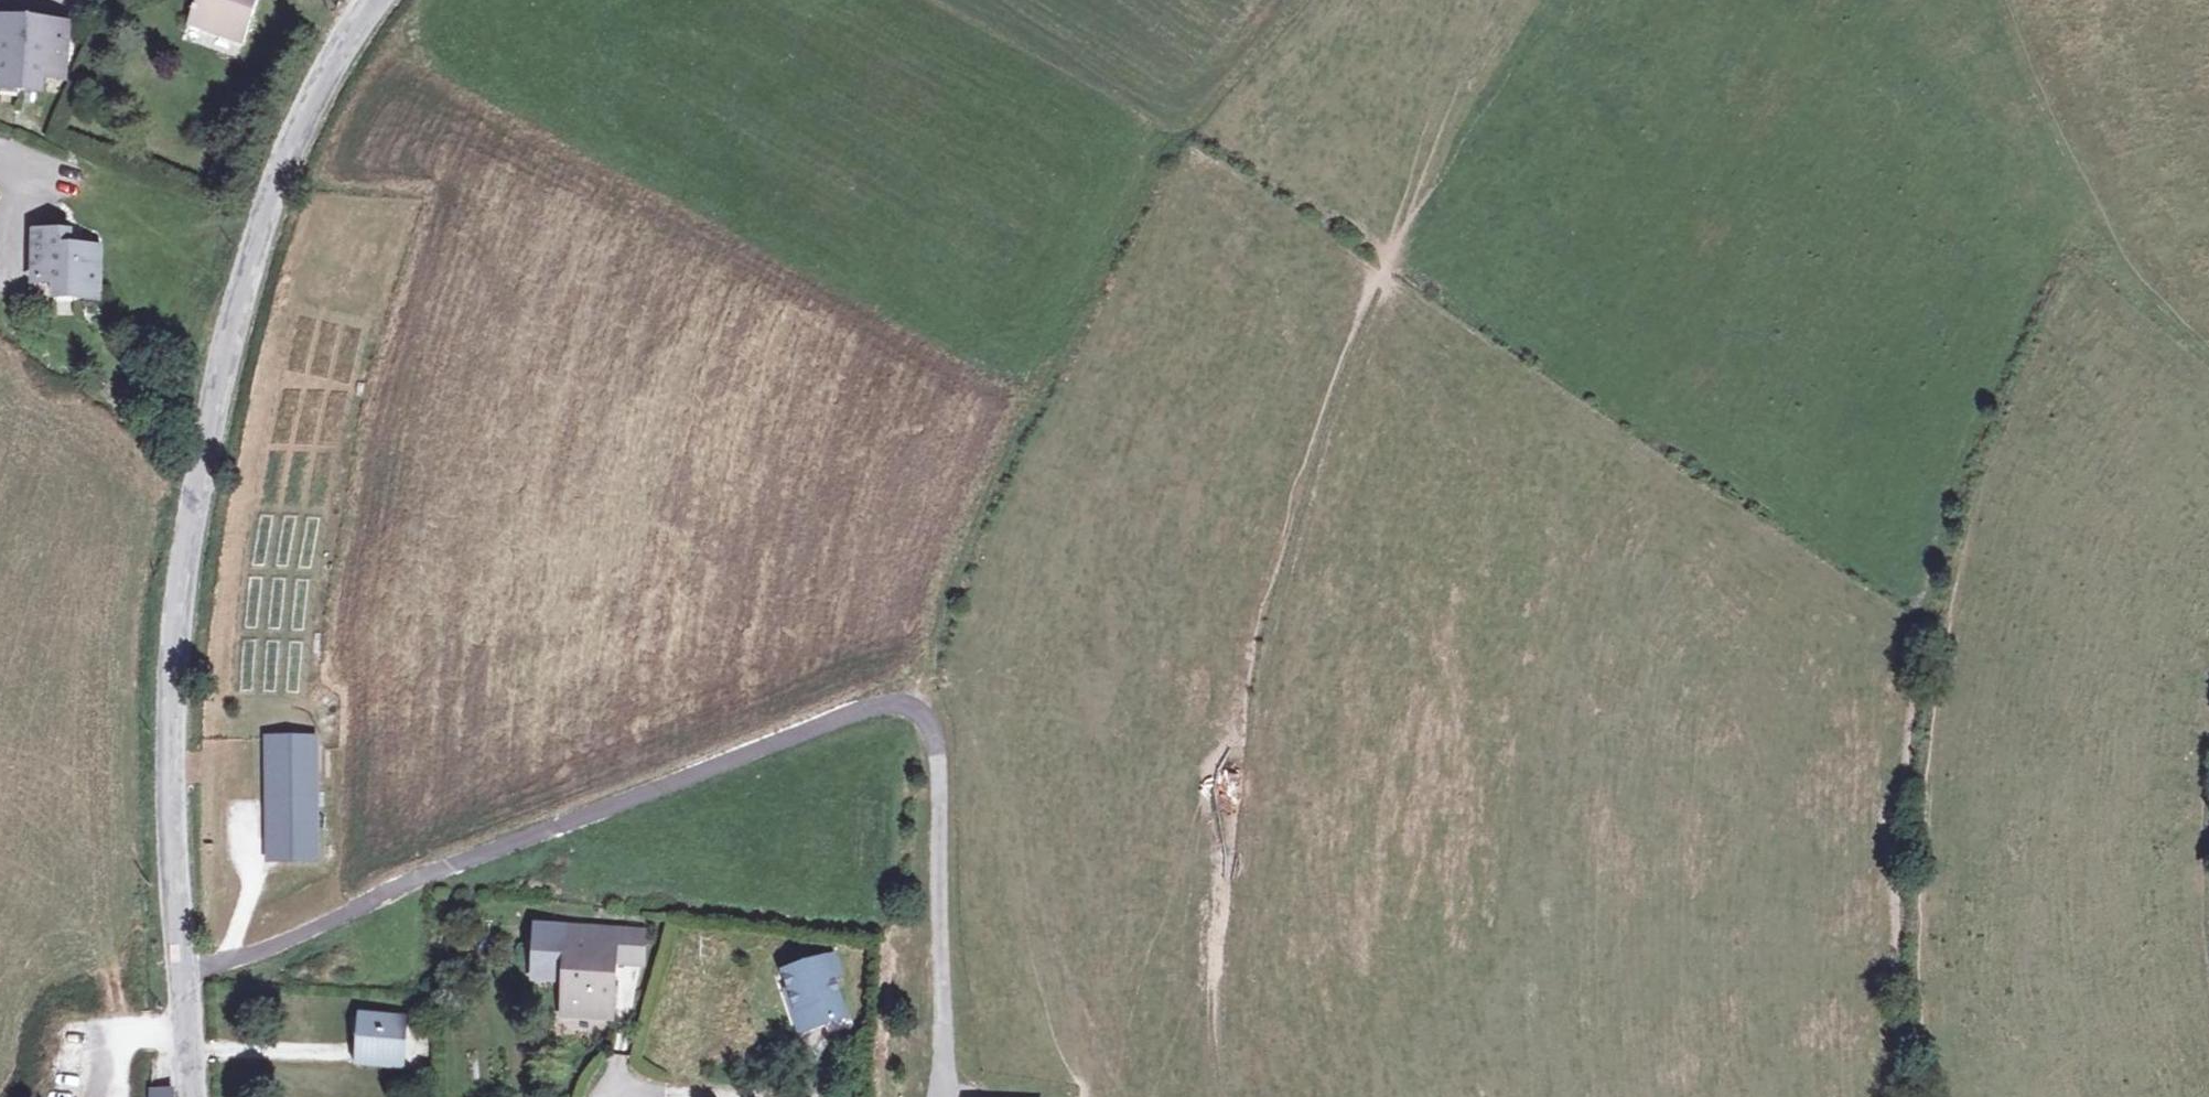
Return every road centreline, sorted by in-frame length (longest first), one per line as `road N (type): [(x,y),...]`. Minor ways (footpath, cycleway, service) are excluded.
road 1 (tertiary): [(375,0),(321,75),(281,162),(173,579),(180,881),(197,1096)]

